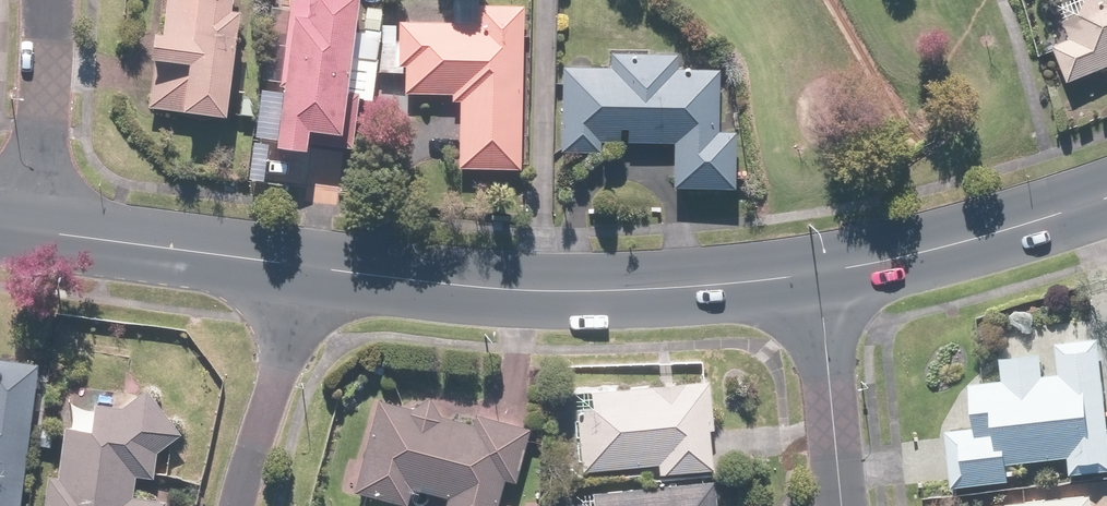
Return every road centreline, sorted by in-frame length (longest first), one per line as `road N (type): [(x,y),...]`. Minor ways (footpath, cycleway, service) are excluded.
road 1 (secondary): [(308,264),(470,283),(642,287),(820,271)]
road 2 (secondary): [(820,271),(949,246),(1106,199)]
road 3 (secondary): [(38,225),(308,264)]
road 4 (residential): [(308,264),(237,505)]
road 5 (residential): [(820,271),(841,505)]
road 6 (residential): [(38,225),(37,0)]

